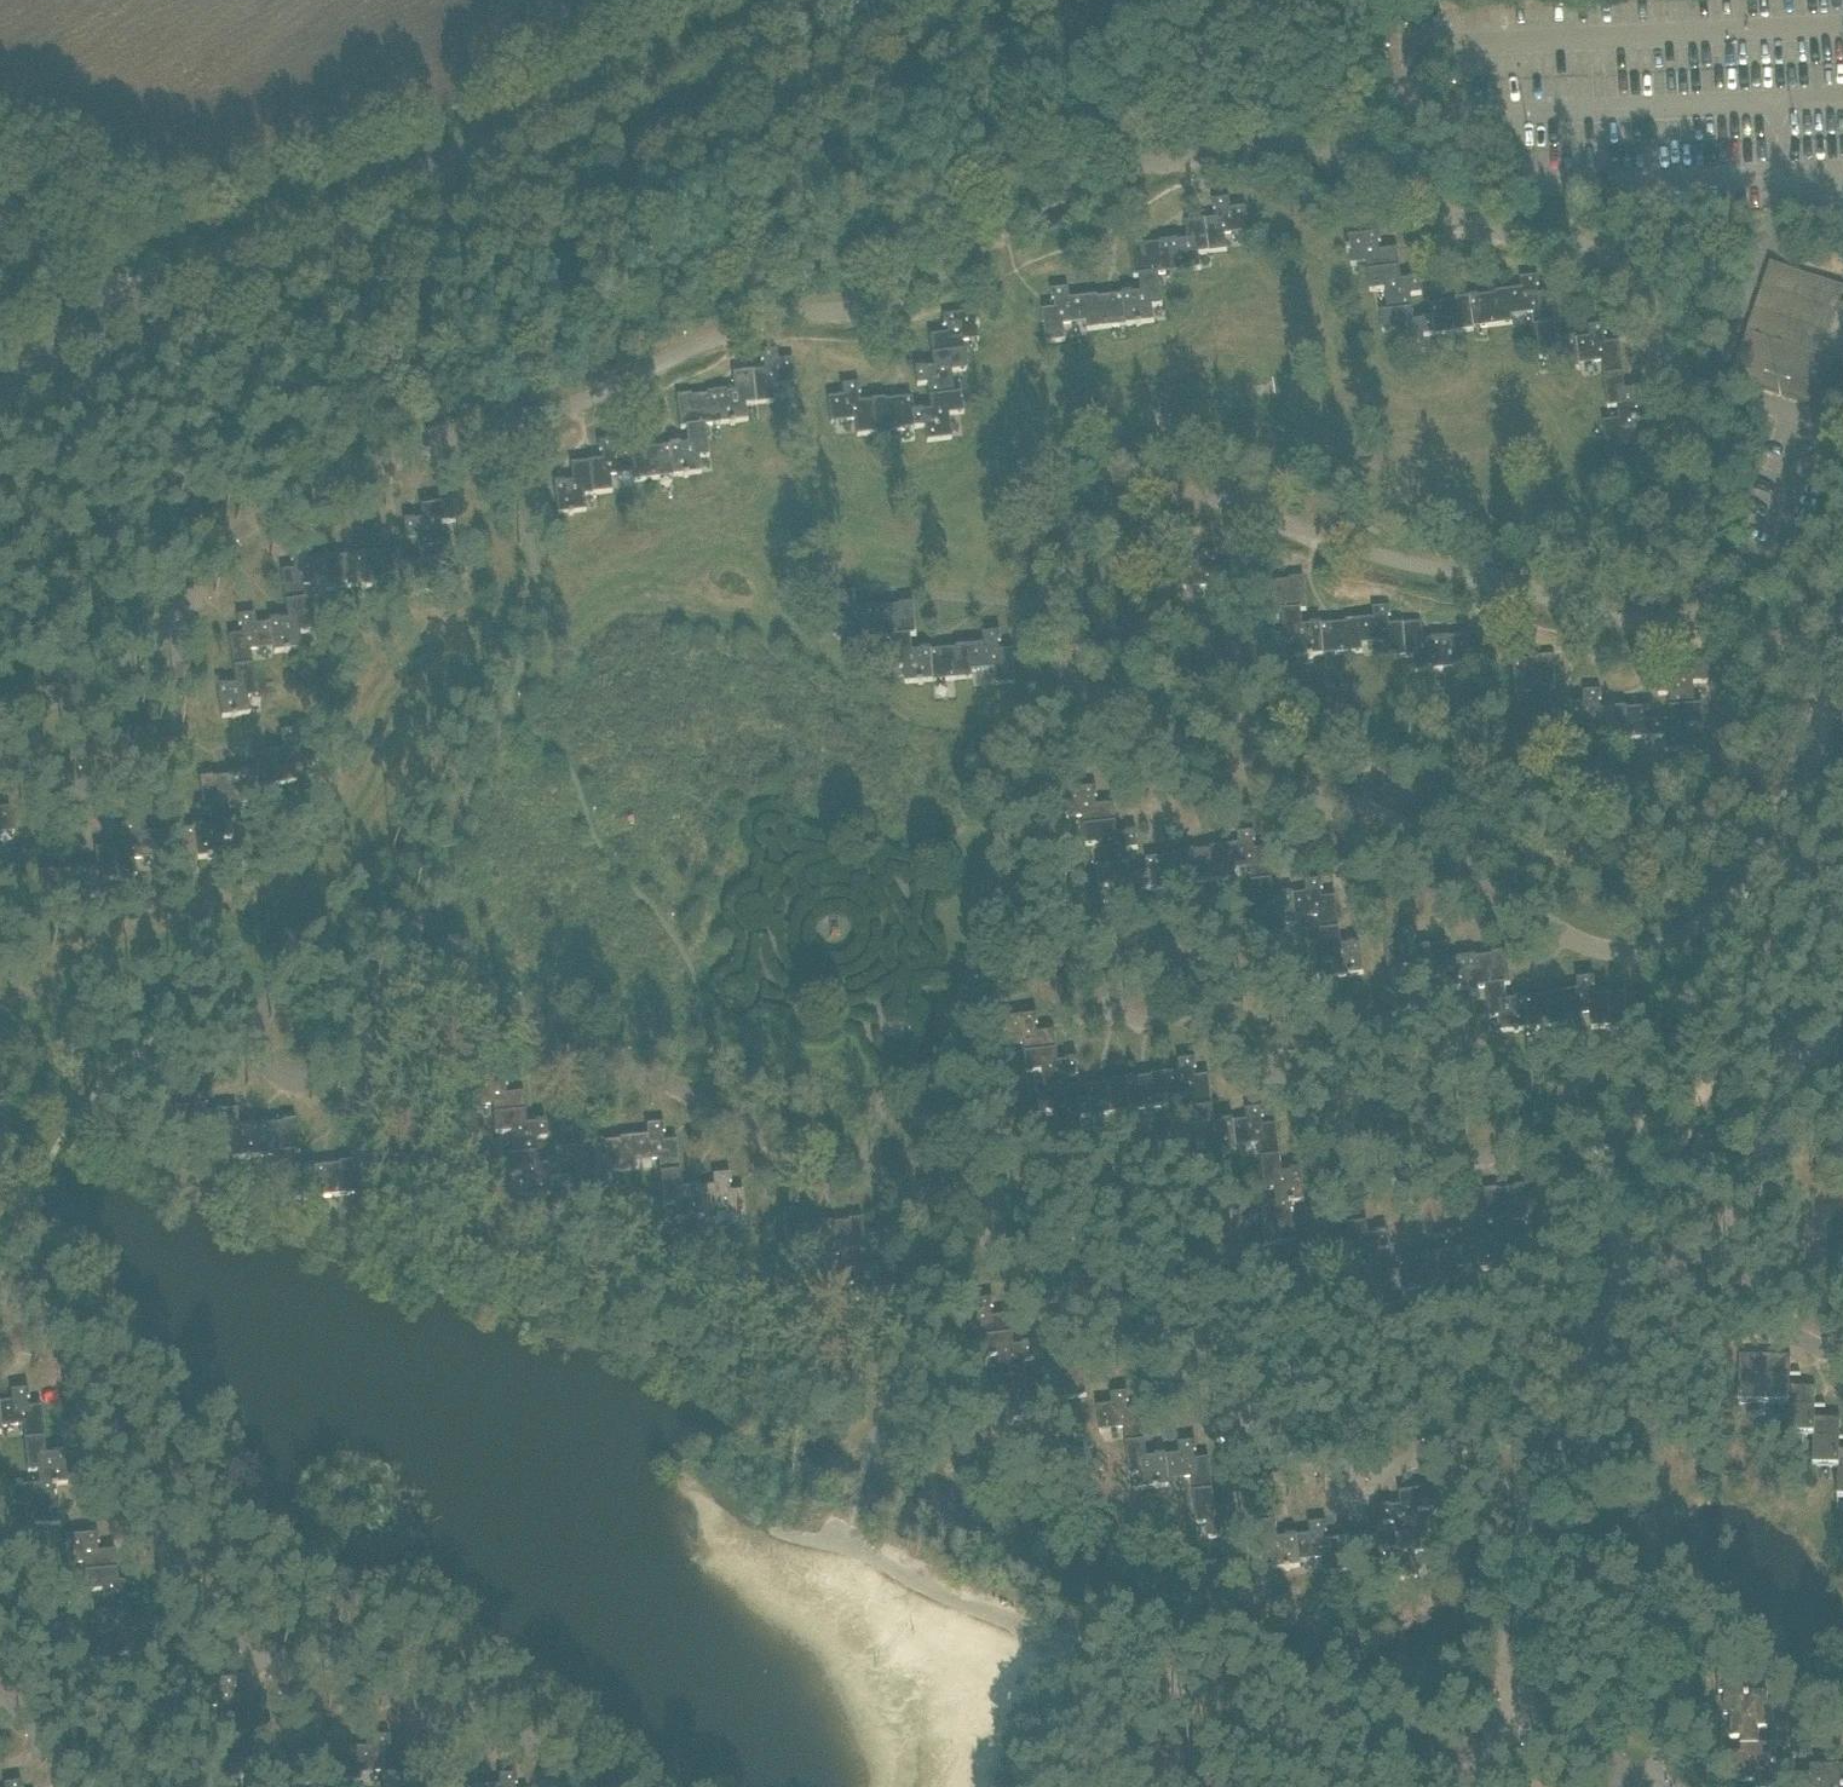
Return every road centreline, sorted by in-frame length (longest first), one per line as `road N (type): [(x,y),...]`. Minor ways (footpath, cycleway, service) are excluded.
road 1 (tertiary): [(0,392),(160,284),(838,0)]
road 2 (track): [(0,223),(54,243),(131,300)]

